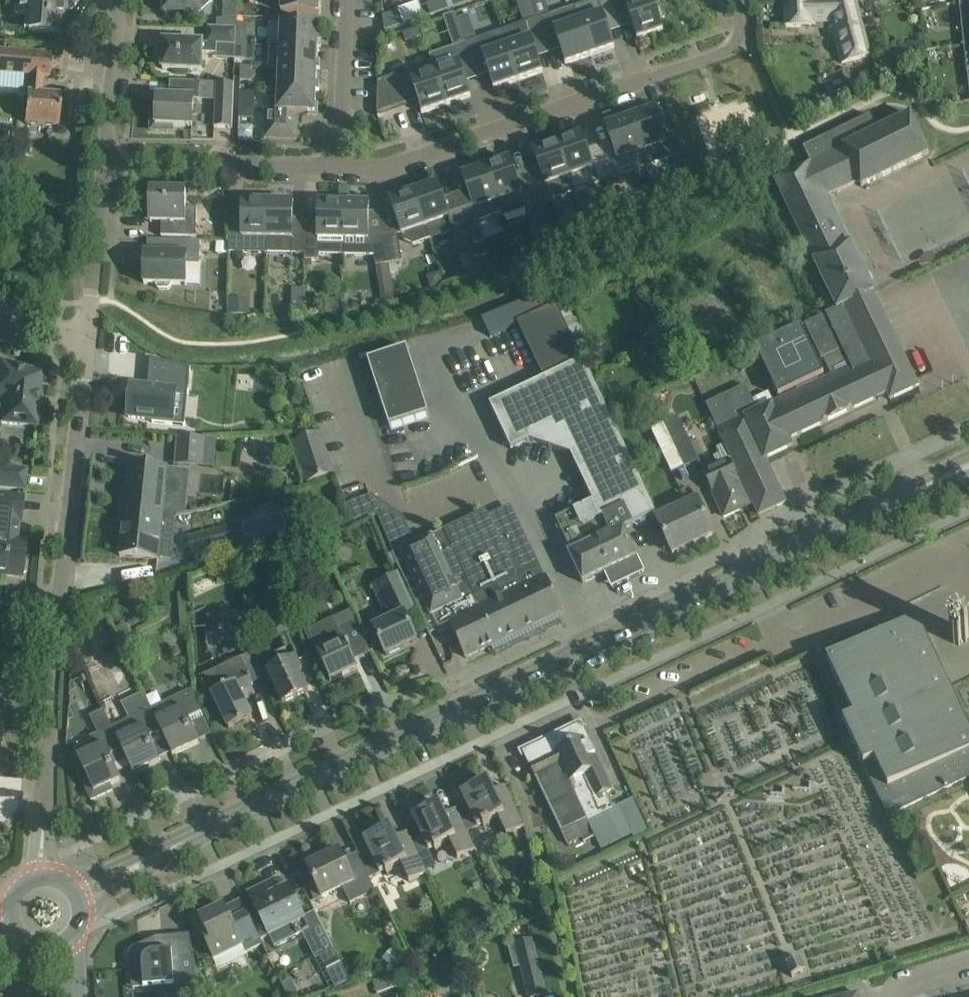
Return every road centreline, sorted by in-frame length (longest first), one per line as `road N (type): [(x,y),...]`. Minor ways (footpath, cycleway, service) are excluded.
road 1 (tertiary): [(163,850),(913,491)]
road 2 (residential): [(44,814),(54,618),(87,340)]
road 3 (residential): [(341,173),(394,167),(732,52),(743,37),(744,0)]
road 4 (residential): [(101,166),(341,173)]
road 5 (residential): [(87,340),(101,166)]
road 6 (residential): [(341,173),(348,0)]
road 7 (residential): [(101,166),(110,0)]

